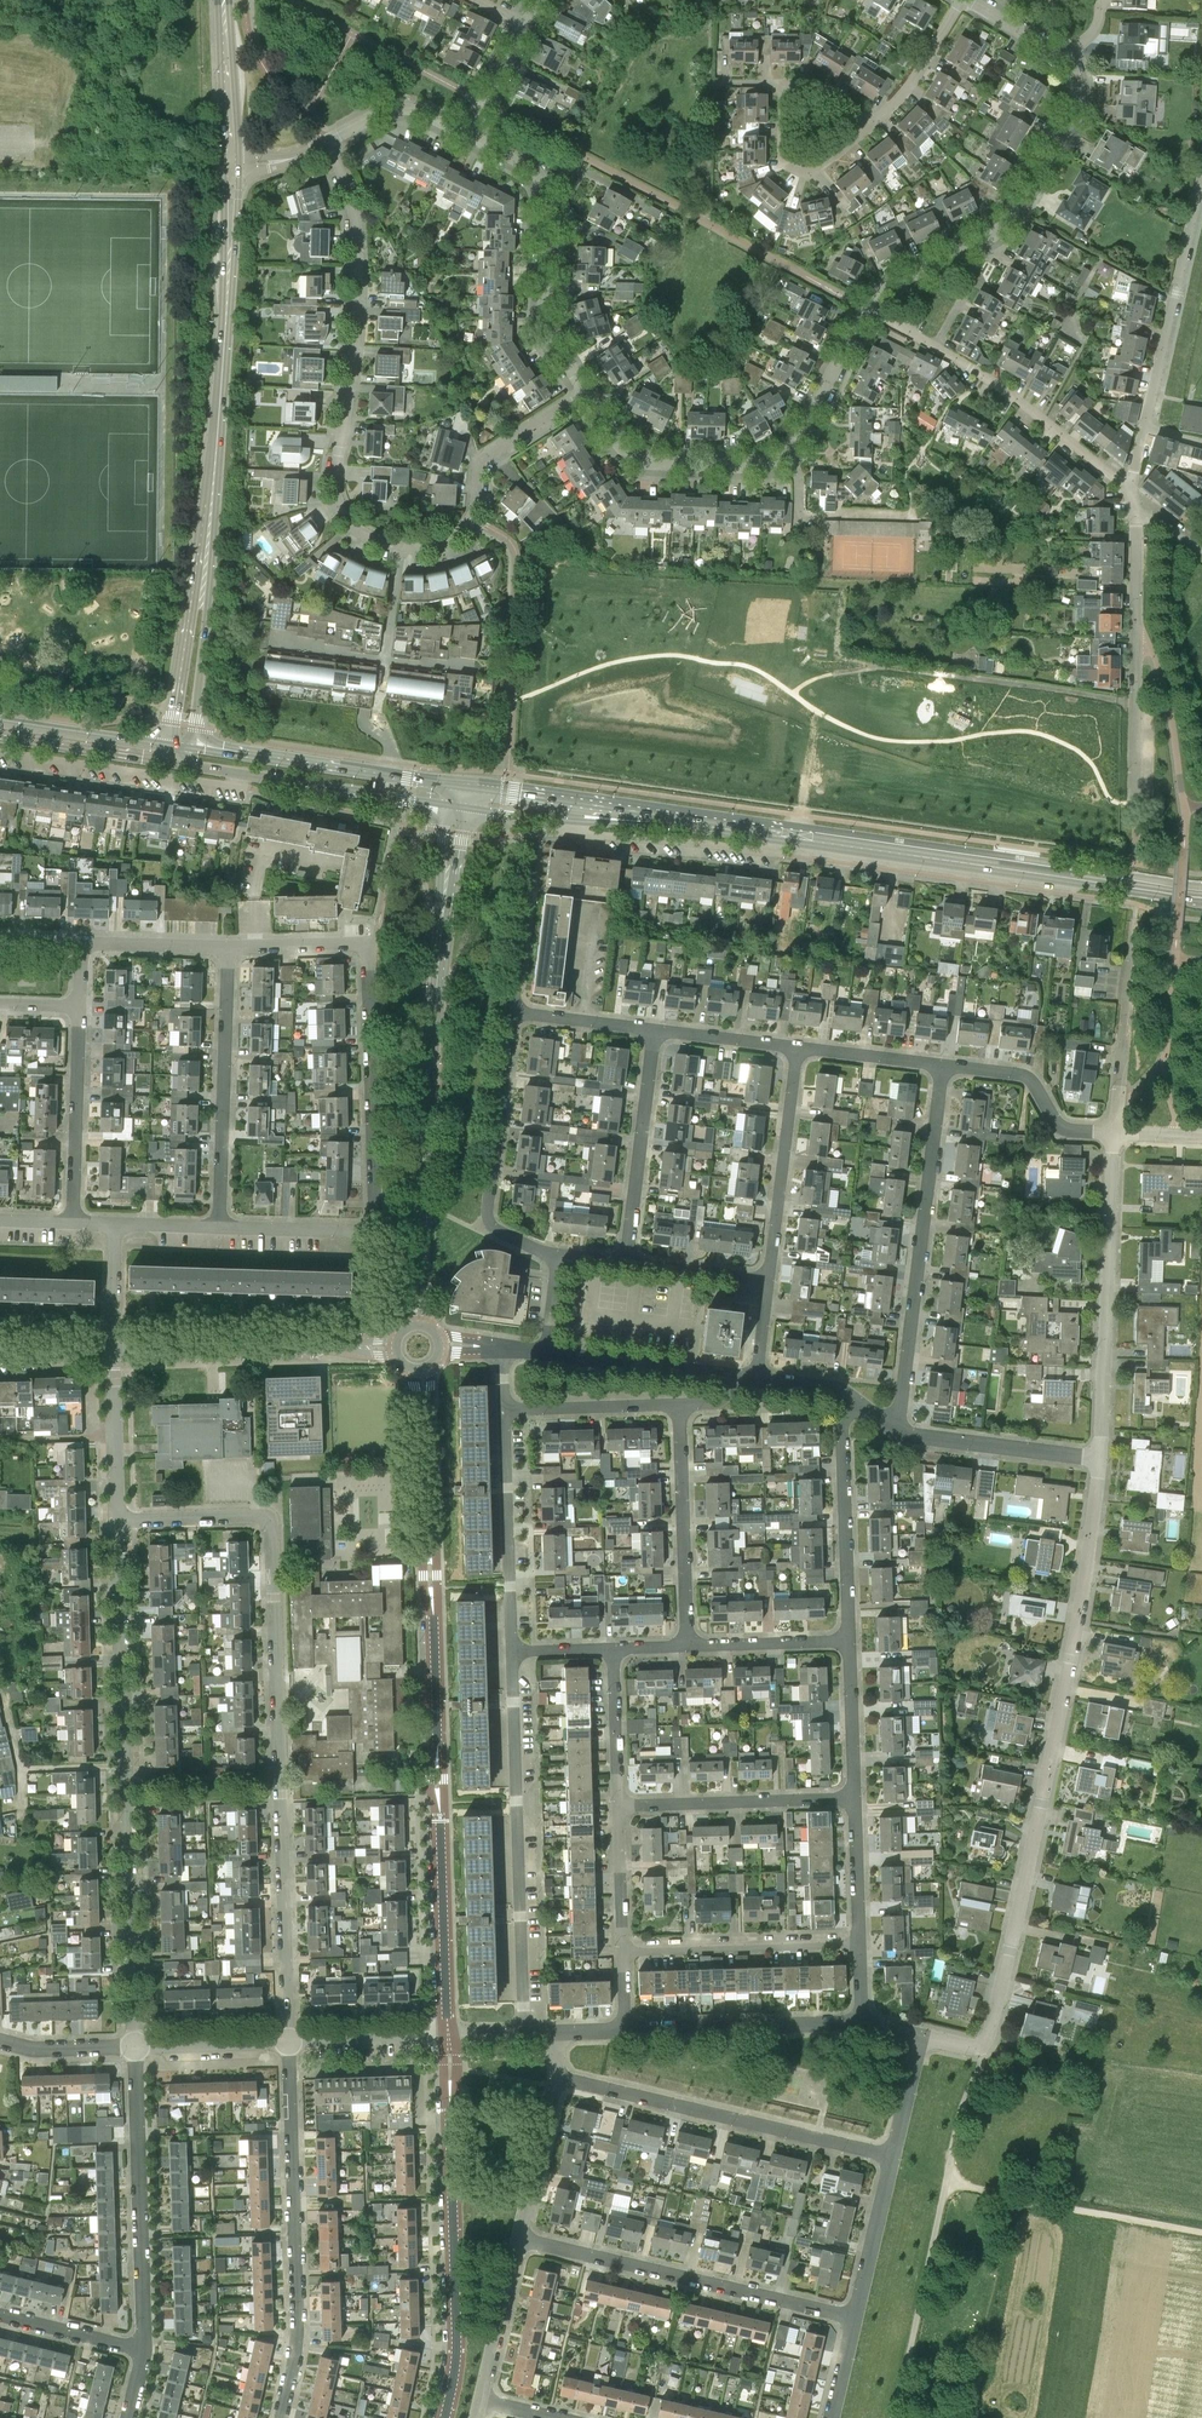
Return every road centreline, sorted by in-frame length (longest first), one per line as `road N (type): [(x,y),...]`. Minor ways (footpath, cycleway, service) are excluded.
road 1 (residential): [(587,394),(484,461),(474,519),(453,542),(399,547),(355,524),(337,480),(358,346),(356,219),(326,142)]
road 2 (residential): [(290,2044),(274,1520),(267,1513),(119,1520)]
road 3 (tertiary): [(420,1368),(446,2040)]
road 4 (residential): [(981,2044),(1088,1561),(1101,1456)]
road 5 (residential): [(136,2047),(119,1520)]
road 6 (primary): [(1201,894),(770,831)]
road 7 (residential): [(369,1231),(376,1220),(367,943),(229,946)]
road 8 (tertiary): [(418,1326),(444,908)]
road 9 (residential): [(587,394),(639,460),(777,464),(790,456),(868,309)]
road 10 (residential): [(525,2038),(513,1644)]
road 11 (tertiary): [(446,2417),(457,2359),(446,2040)]
road 12 (residential): [(283,2417),(300,2322),(290,2044)]
road 13 (residential): [(899,1420),(944,1068)]
road 14 (residential): [(868,309),(905,279),(1004,231),(1075,109),(1065,58)]
road 15 (residential): [(895,2154),(559,2076)]
road 16 (residential): [(859,2313),(523,2239)]
road 17 (residential): [(1130,489),(1201,169)]
road 18 (residential): [(1101,1456),(1114,1132)]
road 19 (residential): [(1130,489),(933,345),(868,309)]
road 20 (residential): [(471,137),(545,179),(546,319),(587,394)]
road 21 (residential): [(146,2349),(136,2047)]
road 22 (secondary): [(191,748),(208,611),(216,450)]
road 23 (secondary): [(216,450),(170,745)]
road 24 (residential): [(222,1227),(229,946)]
road 25 (secondary): [(216,450),(231,173)]
road 26 (residential): [(555,1255),(522,1242),(496,1214),(522,1013)]
road 27 (primary): [(459,787),(191,748)]
road 28 (track): [(1201,2232),(946,2182)]
road 29 (residential): [(0,753),(236,787),(237,773)]
road 30 (residential): [(365,1347),(115,1351)]
road 31 (primary): [(704,822),(459,787)]
road 32 (residential): [(855,1636),(850,1397)]
road 33 (residential): [(865,2031),(627,2036)]
road 34 (residential): [(622,1800),(859,1792)]
road 35 (residential): [(629,1265),(659,1030)]
road 36 (residential): [(627,1953),(863,1944)]
road 37 (residential): [(513,1644),(506,1409)]
road 38 (residential): [(775,1282),(799,1049)]
road 39 (residential): [(689,1640),(684,1406)]
road 40 (residential): [(522,1013),(534,832),(571,833)]
road 41 (residential): [(571,833),(767,852),(770,831)]
road 42 (residential): [(74,1223),(80,1008)]
road 43 (primary): [(237,773),(447,804)]
road 44 (residential): [(1114,1132),(1134,924)]
road 45 (residential): [(1101,1456),(936,1438),(899,1420)]
road 46 (residential): [(1114,1132),(1060,1126),(1032,1078),(944,1068)]
road 47 (residential): [(741,1382),(547,1354)]
road 48 (primary): [(0,739),(179,764)]
road 49 (residential): [(506,1409),(684,1406)]
road 50 (residential): [(851,124),(821,97),(784,89),(776,150),(807,163)]
road 51 (primary): [(170,745),(0,719)]
road 52 (residential): [(962,0),(903,96),(851,124)]
road 53 (residential): [(119,1520),(115,1351)]
road 54 (residential): [(484,2402),(523,2239)]
road 55 (unclassified): [(1135,809),(1136,642)]
road 56 (residential): [(523,2239),(559,2076)]
road 57 (residential): [(689,1640),(855,1636)]
road 58 (residential): [(859,2313),(895,2154)]
road 59 (residential): [(622,1800),(615,1642)]
road 60 (residential): [(326,142),(398,110),(471,137)]
road 61 (residential): [(290,2044),(446,2040)]
road 62 (residential): [(859,1792),(855,1636)]
road 63 (secondary): [(231,155),(224,0)]
road 64 (residential): [(136,2047),(290,2044)]
road 65 (residential): [(627,1953),(622,1800)]
road 66 (residential): [(863,1944),(859,1792)]
road 67 (residential): [(146,2349),(0,2313)]
road 68 (residential): [(369,1231),(222,1227)]
road 69 (residential): [(775,1282),(629,1265)]
road 70 (residential): [(944,1068),(799,1049)]
road 71 (residential): [(229,946),(84,944)]
road 72 (residential): [(799,1049),(659,1030)]
road 73 (residential): [(659,1030),(522,1013)]
road 74 (residential): [(0,2042),(37,2050),(136,2047)]
road 75 (primary): [(572,821),(704,822)]
road 76 (residential): [(115,1351),(115,1224)]
road 77 (residential): [(527,24),(471,137)]
road 78 (residential): [(1136,642),(1137,517)]
road 79 (unclassified): [(895,2154),(923,2035)]

